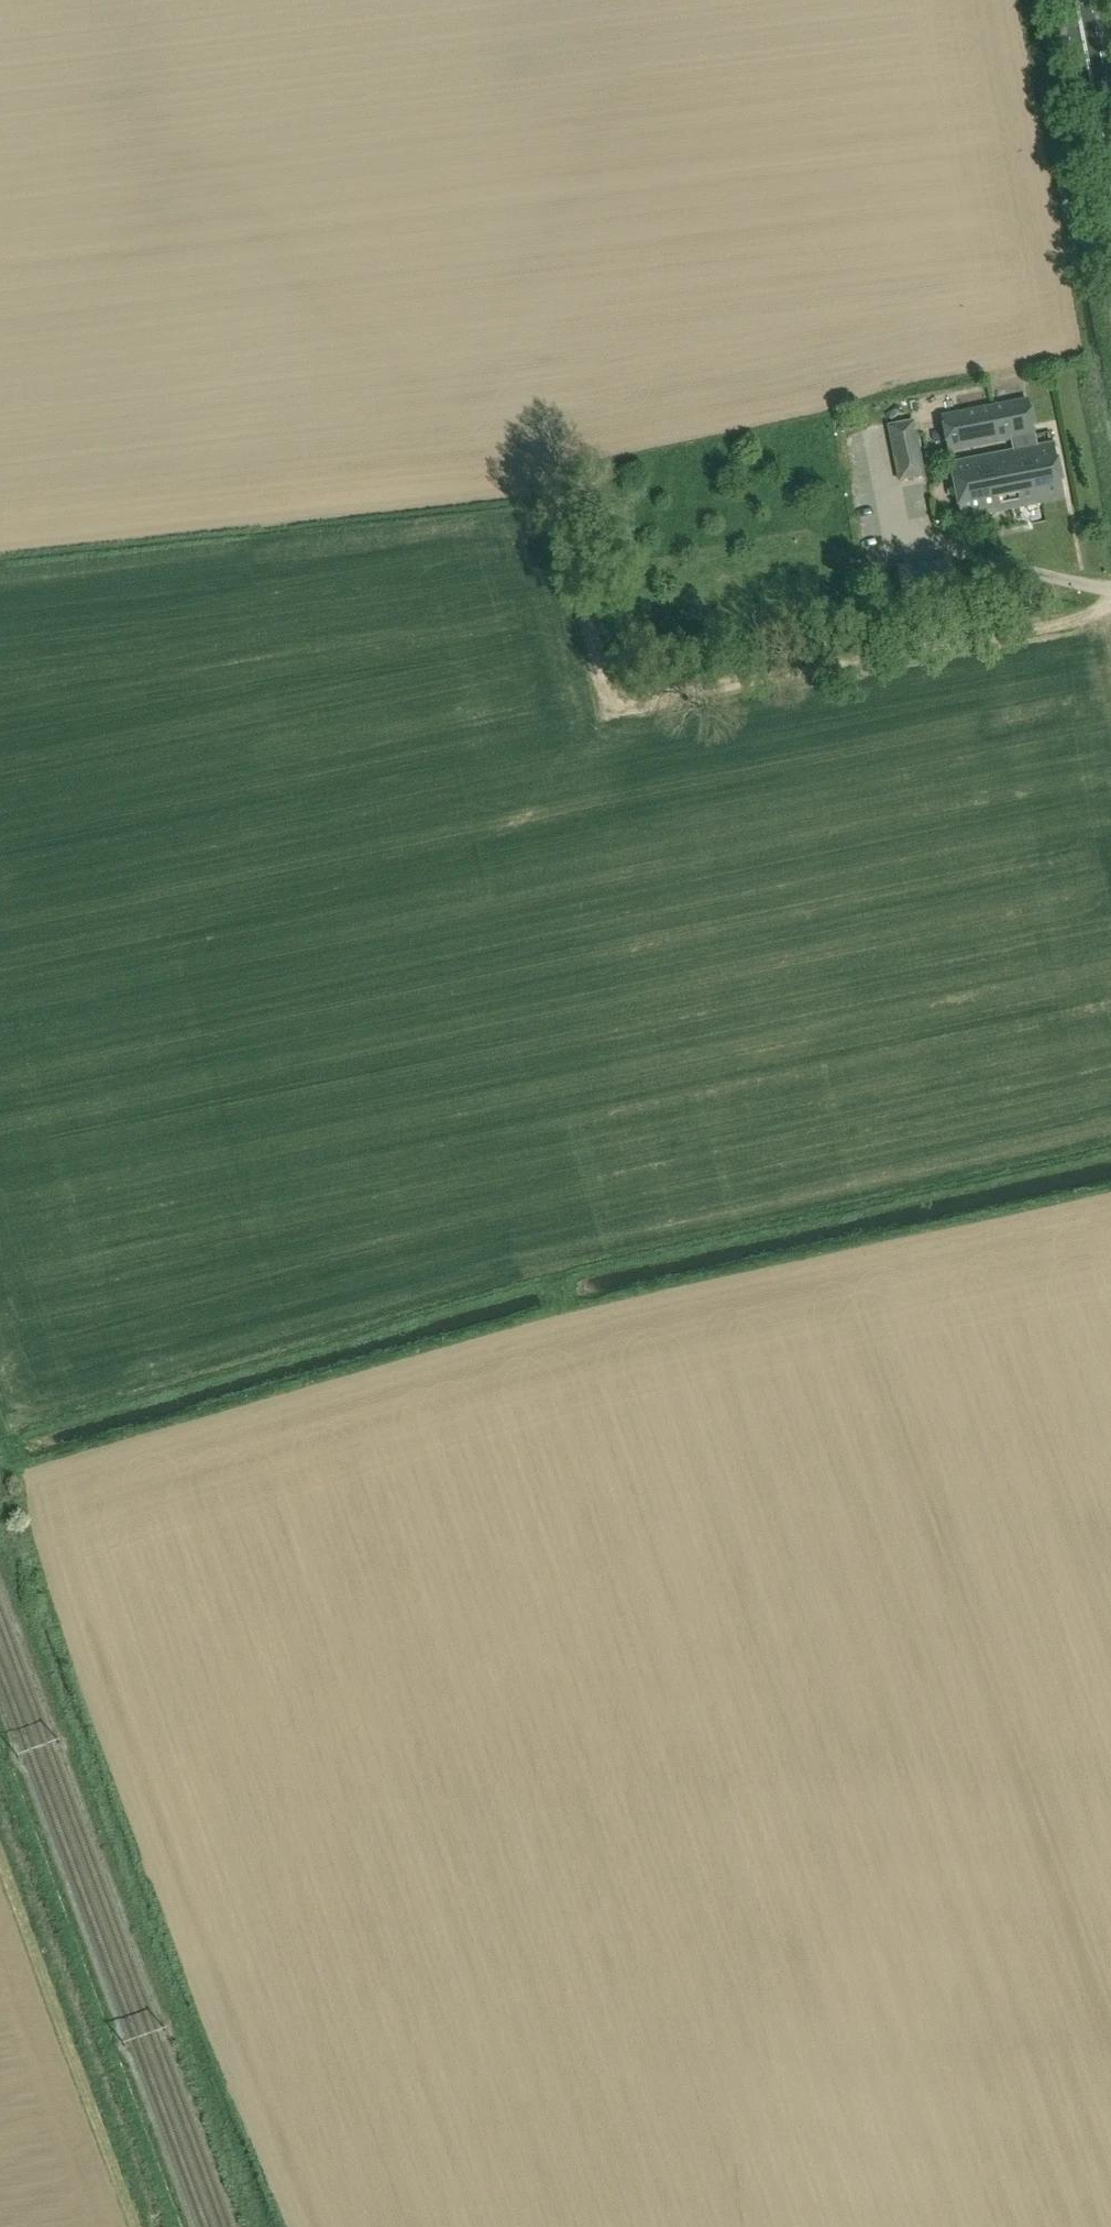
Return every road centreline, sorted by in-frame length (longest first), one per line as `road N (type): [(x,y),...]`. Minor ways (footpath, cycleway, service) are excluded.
road 1 (unknown): [(0,1855),(133,2208),(129,2226)]
road 2 (primary): [(1110,180),(1076,0)]

